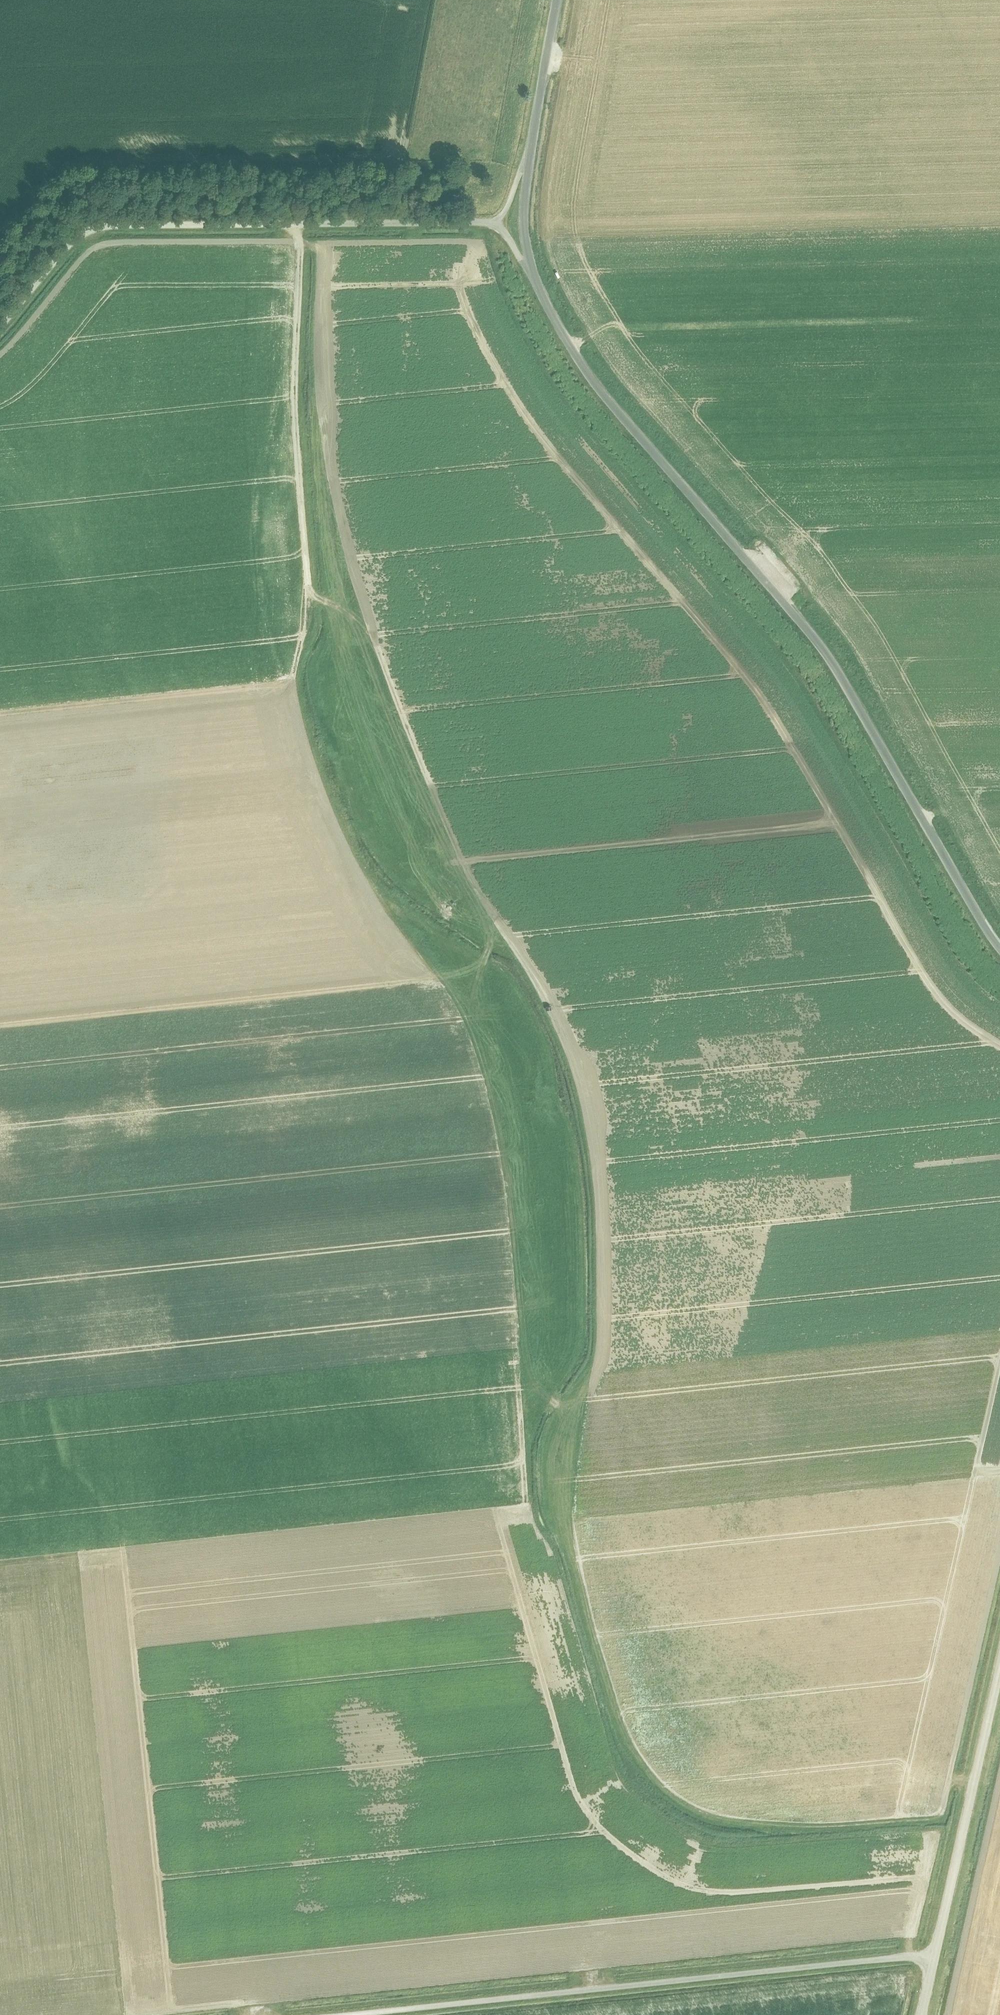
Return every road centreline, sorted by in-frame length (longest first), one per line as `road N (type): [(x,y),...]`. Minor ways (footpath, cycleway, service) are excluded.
road 1 (unclassified): [(999,946),(808,630),(597,386),(528,268)]
road 2 (unclassified): [(359,2014),(934,1953)]
road 3 (unclassified): [(0,325),(89,230),(494,224)]
road 4 (unclassified): [(934,1953),(999,1661)]
road 5 (unclassified): [(528,162),(557,0)]

